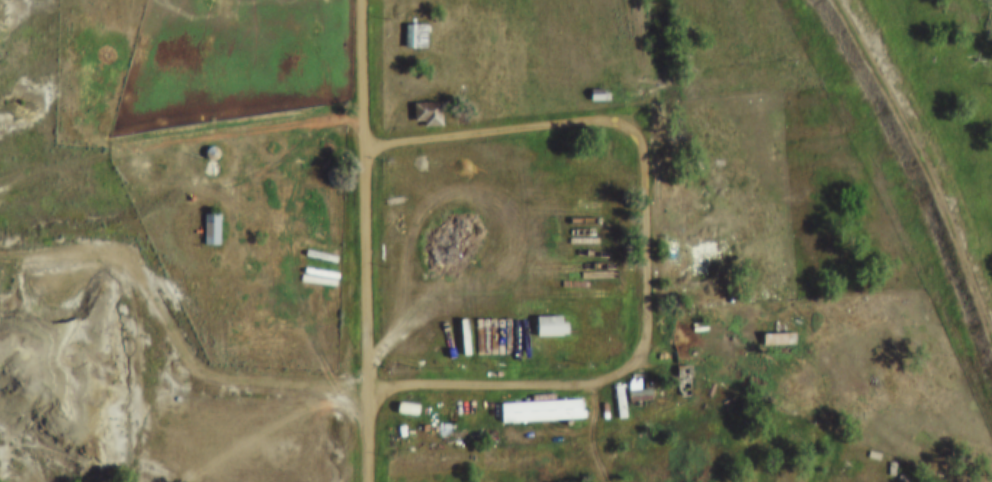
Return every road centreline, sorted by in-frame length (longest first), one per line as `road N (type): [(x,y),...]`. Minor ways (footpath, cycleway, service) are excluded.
road 1 (track): [(362,120),(228,127),(49,171),(0,194)]
road 2 (residential): [(367,481),(362,120)]
road 3 (residential): [(362,120),(360,0)]

